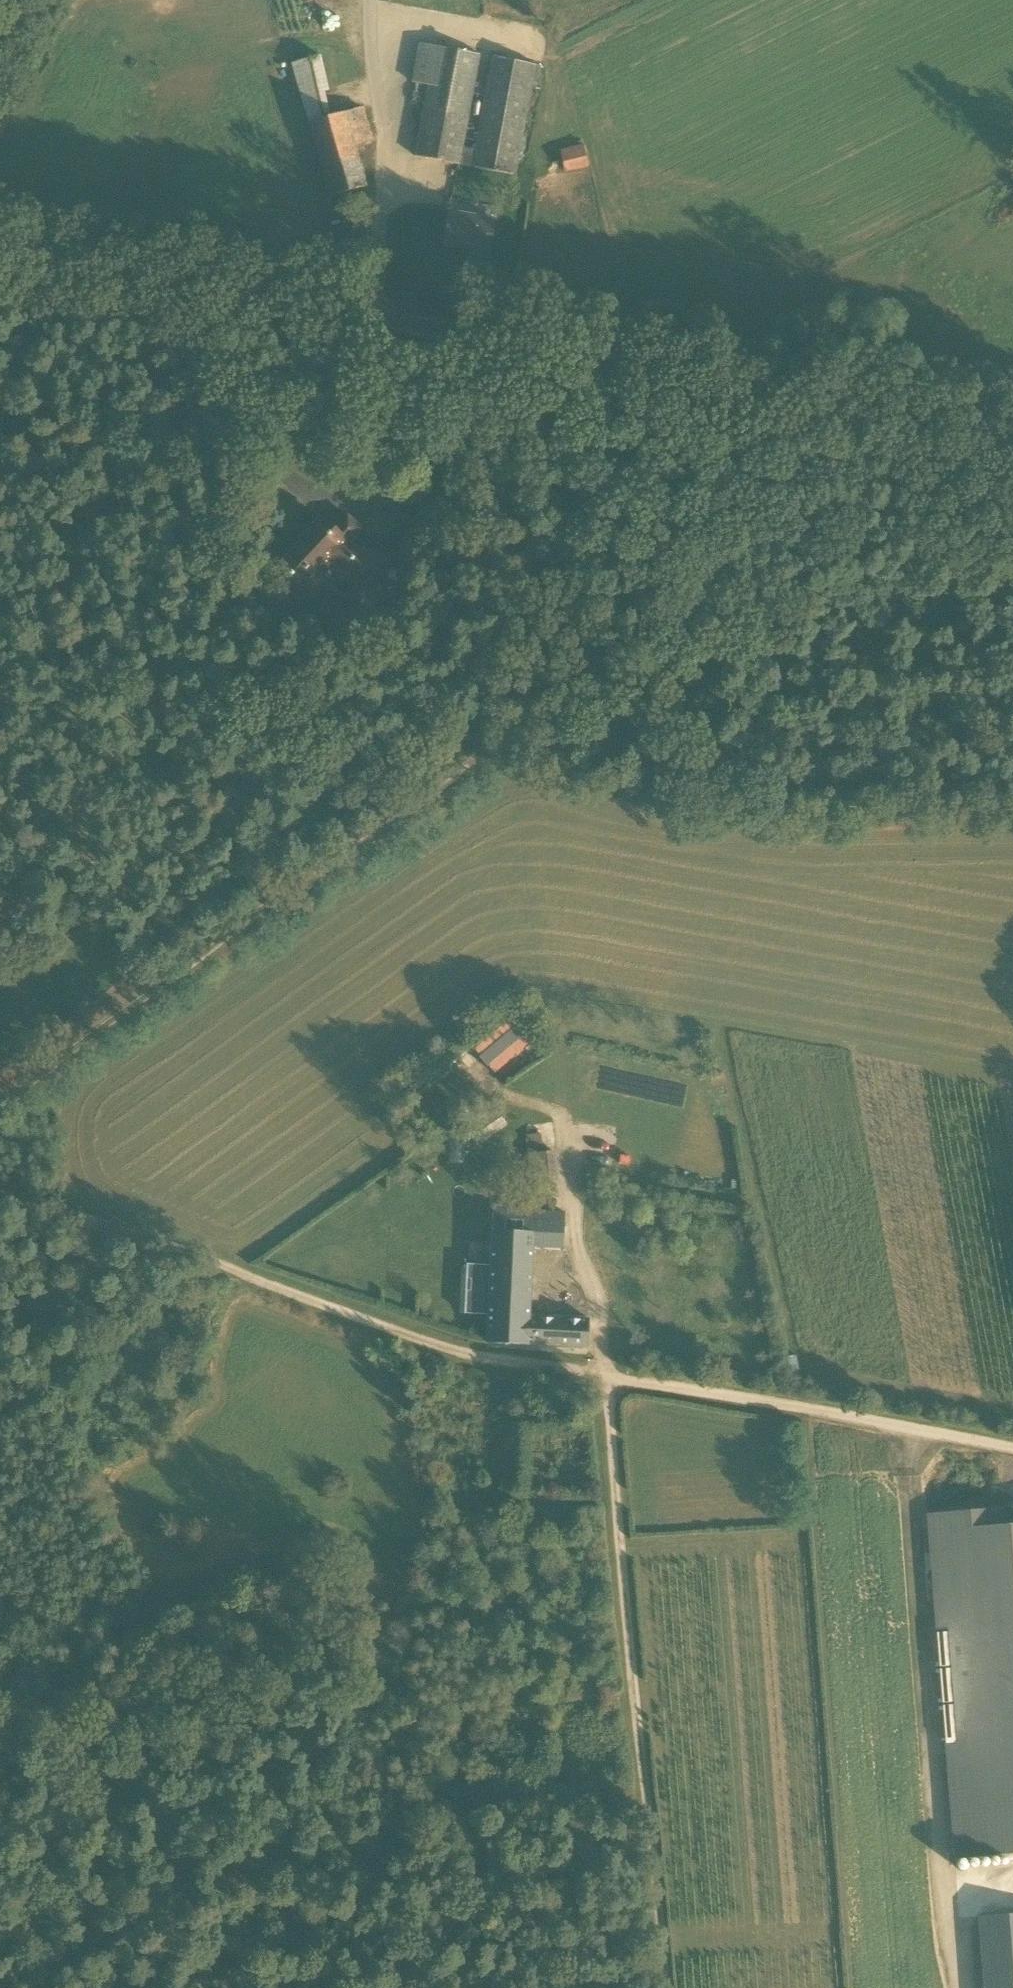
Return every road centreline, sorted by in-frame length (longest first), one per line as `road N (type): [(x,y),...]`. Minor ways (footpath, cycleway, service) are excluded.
road 1 (tertiary): [(1012,438),(370,317)]
road 2 (track): [(0,1194),(509,1373),(611,1382)]
road 3 (track): [(511,742),(0,1109)]
road 4 (track): [(669,1987),(611,1382)]
road 5 (track): [(511,742),(621,681),(749,630),(1012,562)]
road 6 (track): [(1012,1452),(611,1382)]
road 7 (tertiary): [(370,317),(0,248)]
road 8 (track): [(234,1987),(0,1707)]
road 9 (unclassified): [(370,317),(386,167),(374,0)]
road 10 (track): [(611,1382),(561,1068)]

